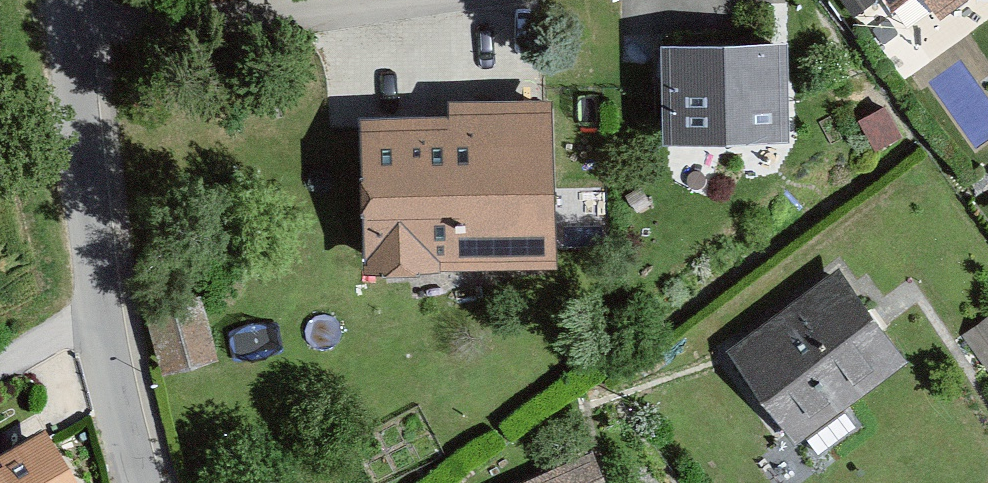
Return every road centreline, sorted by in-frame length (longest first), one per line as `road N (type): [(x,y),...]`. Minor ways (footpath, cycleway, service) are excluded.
road 1 (residential): [(72,31),(108,316),(150,482)]
road 2 (residential): [(72,31),(354,0)]

